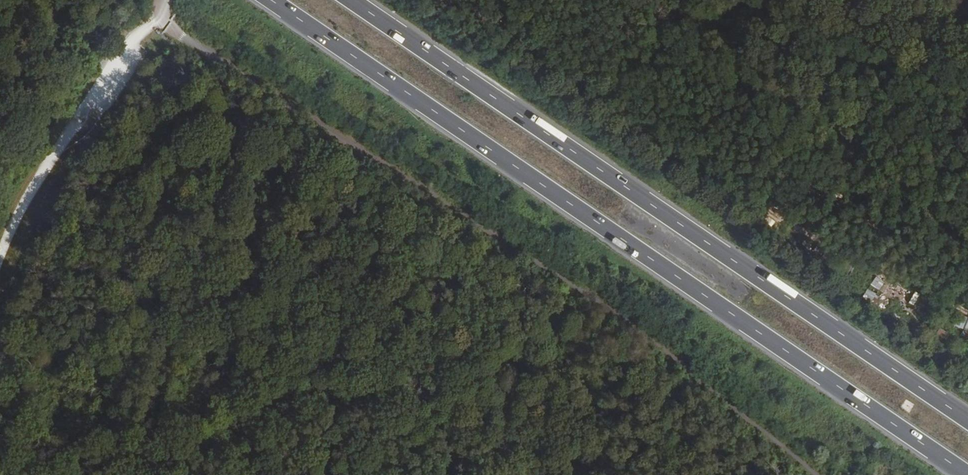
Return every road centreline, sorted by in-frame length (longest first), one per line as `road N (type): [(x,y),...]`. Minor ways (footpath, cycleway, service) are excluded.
road 1 (motorway): [(270,0),(967,474)]
road 2 (motorway): [(967,420),(351,0)]

